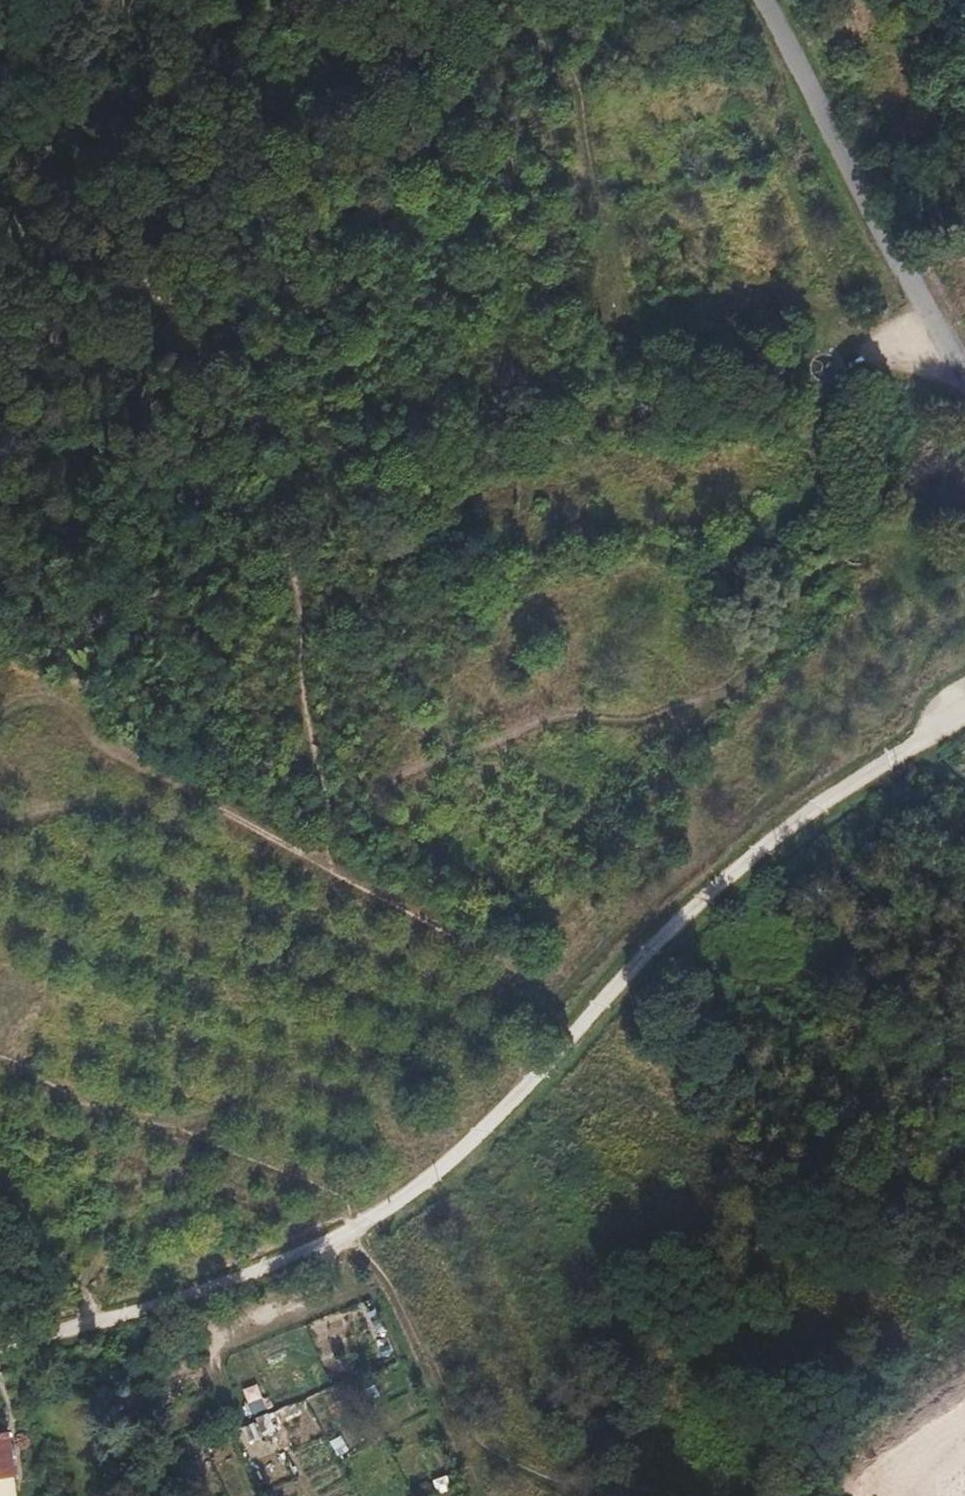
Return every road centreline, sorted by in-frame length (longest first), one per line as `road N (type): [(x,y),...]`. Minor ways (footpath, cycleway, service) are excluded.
road 1 (unclassified): [(761,0),(888,248),(964,363)]

